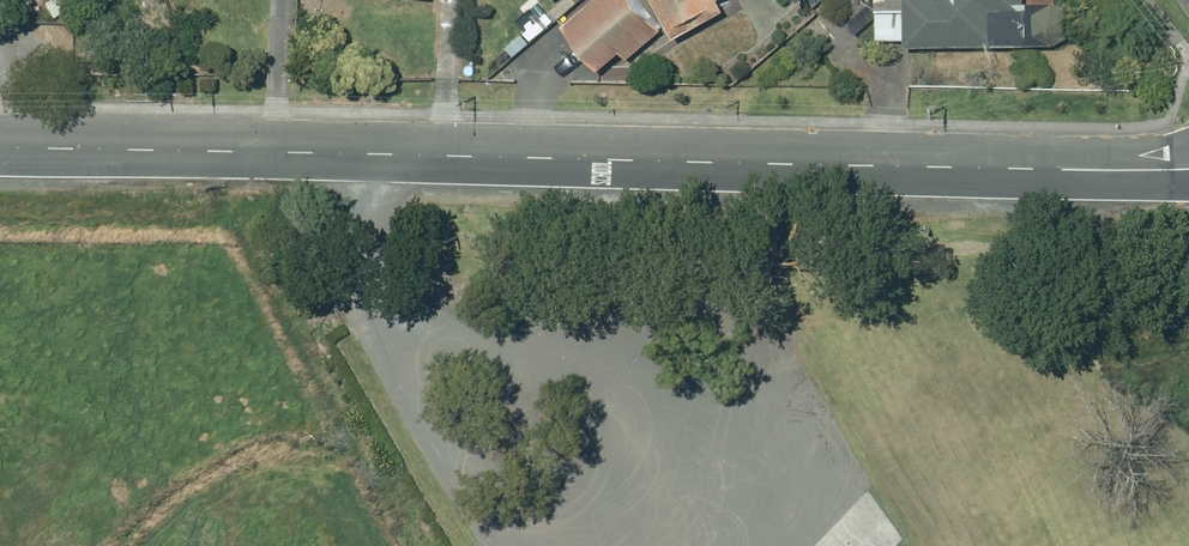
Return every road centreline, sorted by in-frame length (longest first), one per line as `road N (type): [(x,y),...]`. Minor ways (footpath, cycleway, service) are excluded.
road 1 (residential): [(0,146),(1188,168)]

